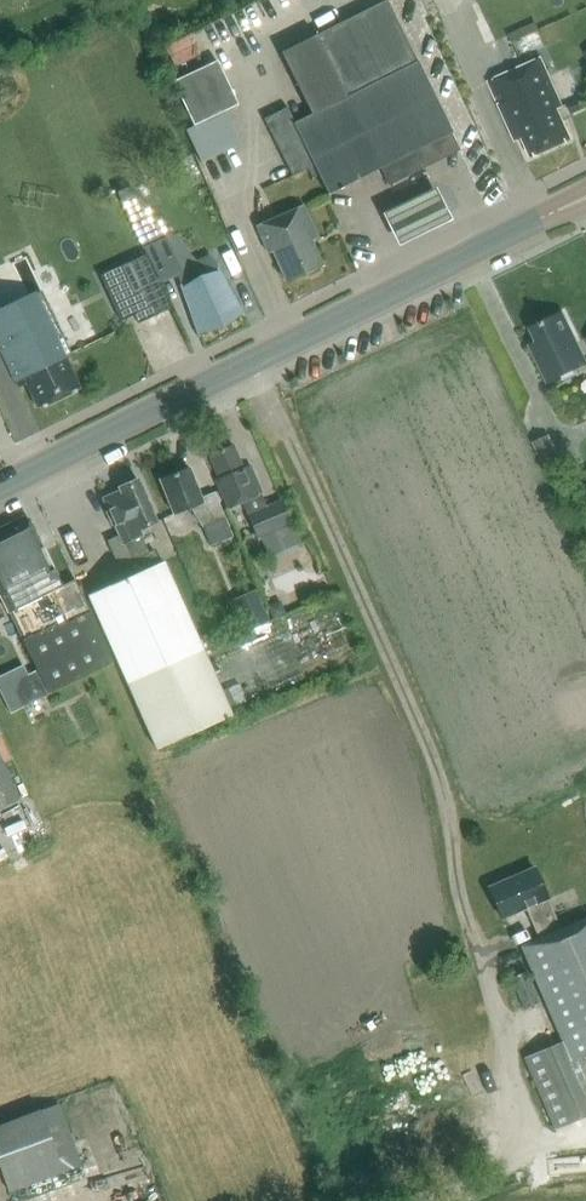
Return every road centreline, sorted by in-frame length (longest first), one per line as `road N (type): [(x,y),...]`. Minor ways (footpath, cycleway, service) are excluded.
road 1 (track): [(253,359),(438,768),(457,883),(513,1056),(517,1117),(495,1176),(439,1200)]
road 2 (secondary): [(0,485),(581,200)]

